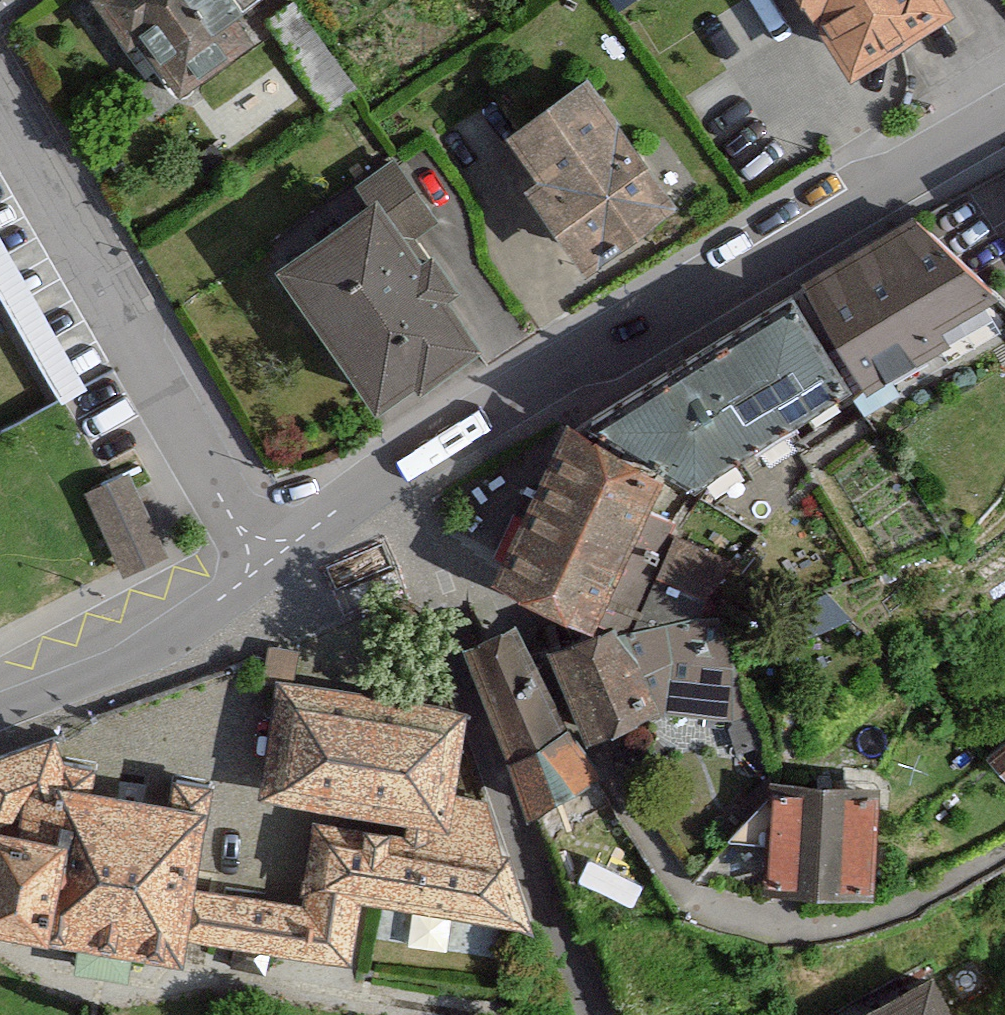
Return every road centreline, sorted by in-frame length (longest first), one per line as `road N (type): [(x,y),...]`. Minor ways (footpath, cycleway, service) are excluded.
road 1 (tertiary): [(1004,114),(387,477)]
road 2 (residential): [(597,1014),(387,477)]
road 3 (residential): [(0,108),(260,561)]
road 4 (tertiary): [(260,561),(201,608),(0,703)]
road 5 (tertiary): [(387,477),(316,532),(260,561)]

